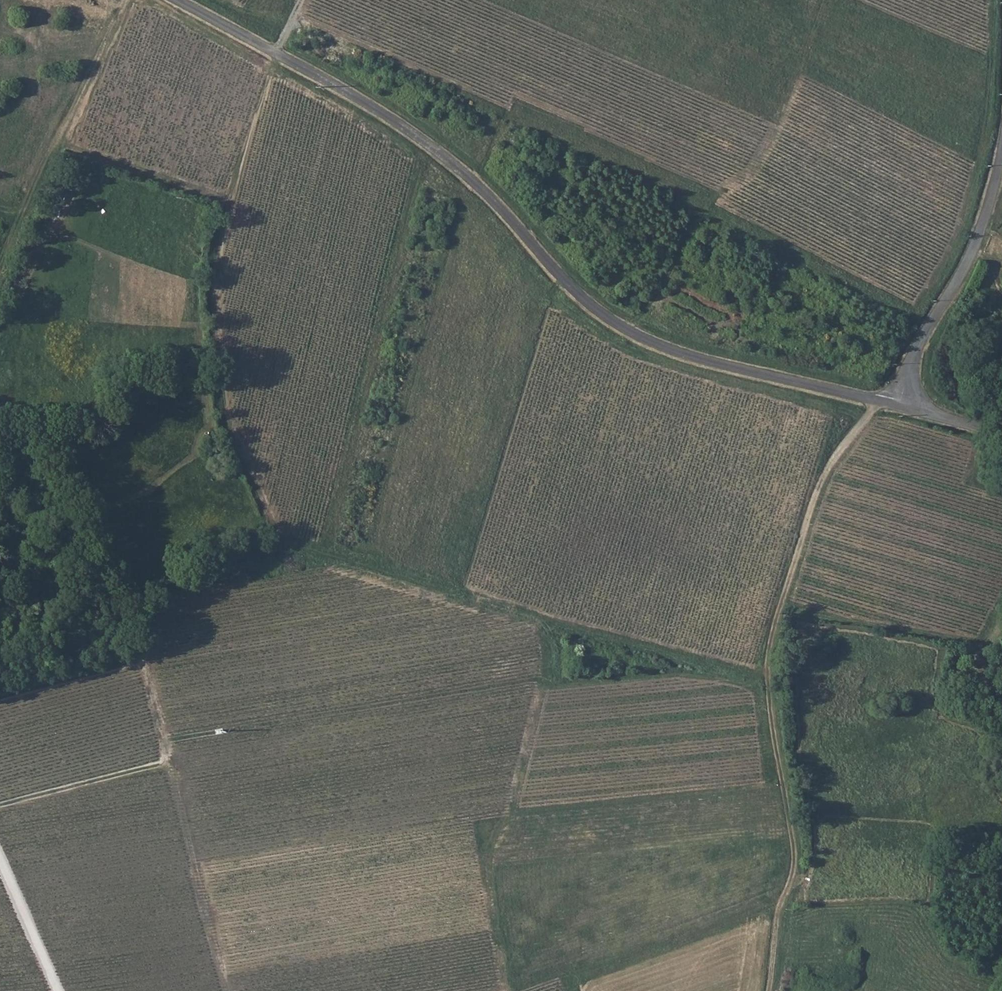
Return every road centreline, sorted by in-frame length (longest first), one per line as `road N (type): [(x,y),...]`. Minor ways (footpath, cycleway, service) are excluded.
road 1 (track): [(768,681),(278,533),(232,440),(216,354),(214,265),(226,193),(274,54),(303,0)]
road 2 (unclassified): [(175,0),(422,142),(622,328),(679,354),(899,408)]
road 3 (track): [(877,403),(819,486),(770,651),(769,706),(793,856),(768,990)]
road 4 (track): [(627,331),(662,286),(700,207),(753,167),(812,30),(1001,115)]
road 5 (track): [(506,990),(477,840),(508,810),(546,653),(530,615)]
road 6 (track): [(227,990),(143,659)]
road 7 (track): [(562,280),(542,319),(461,592)]
road 8 (track): [(128,0),(0,273)]
road 9 (unclassified): [(899,408),(925,333),(982,227),(1001,150)]
road 10 (track): [(784,900),(521,990)]
road 11 (track): [(0,804),(169,763)]
road 12 (track): [(58,990),(0,859)]

